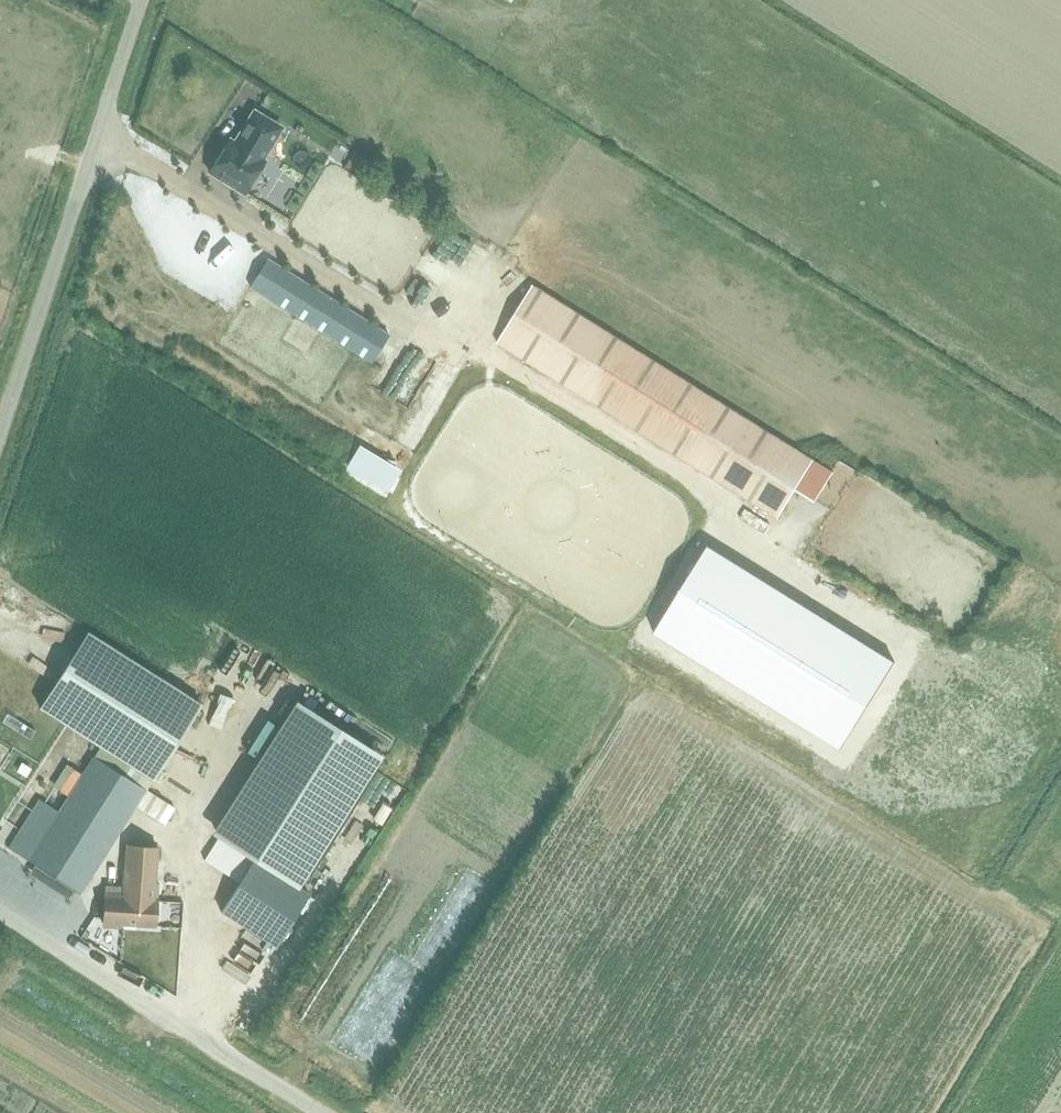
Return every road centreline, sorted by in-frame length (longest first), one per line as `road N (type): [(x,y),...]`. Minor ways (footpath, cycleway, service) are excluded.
road 1 (unclassified): [(0,439),(143,0)]
road 2 (unclassified): [(325,1112),(0,911)]

